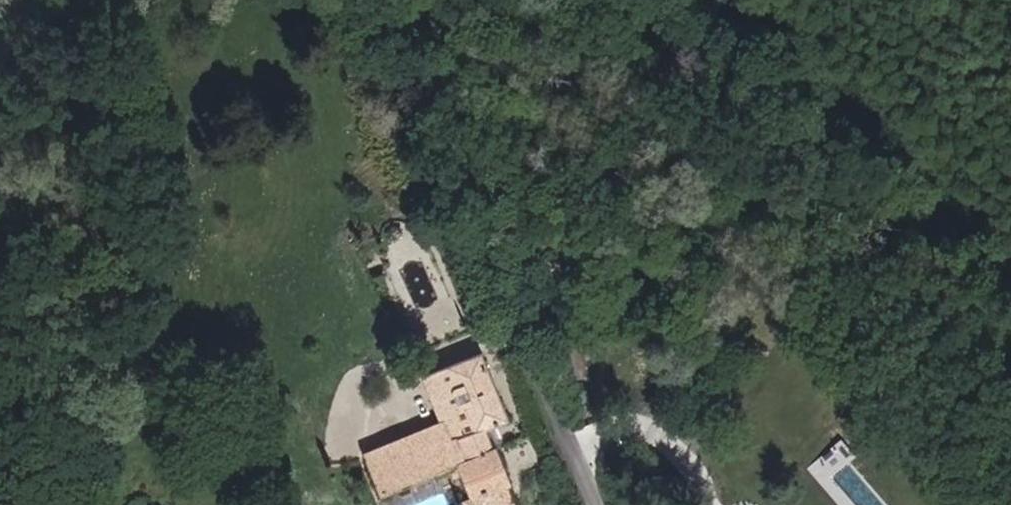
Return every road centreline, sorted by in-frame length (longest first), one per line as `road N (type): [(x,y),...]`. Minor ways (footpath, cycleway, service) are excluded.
road 1 (residential): [(599,504),(374,0)]

